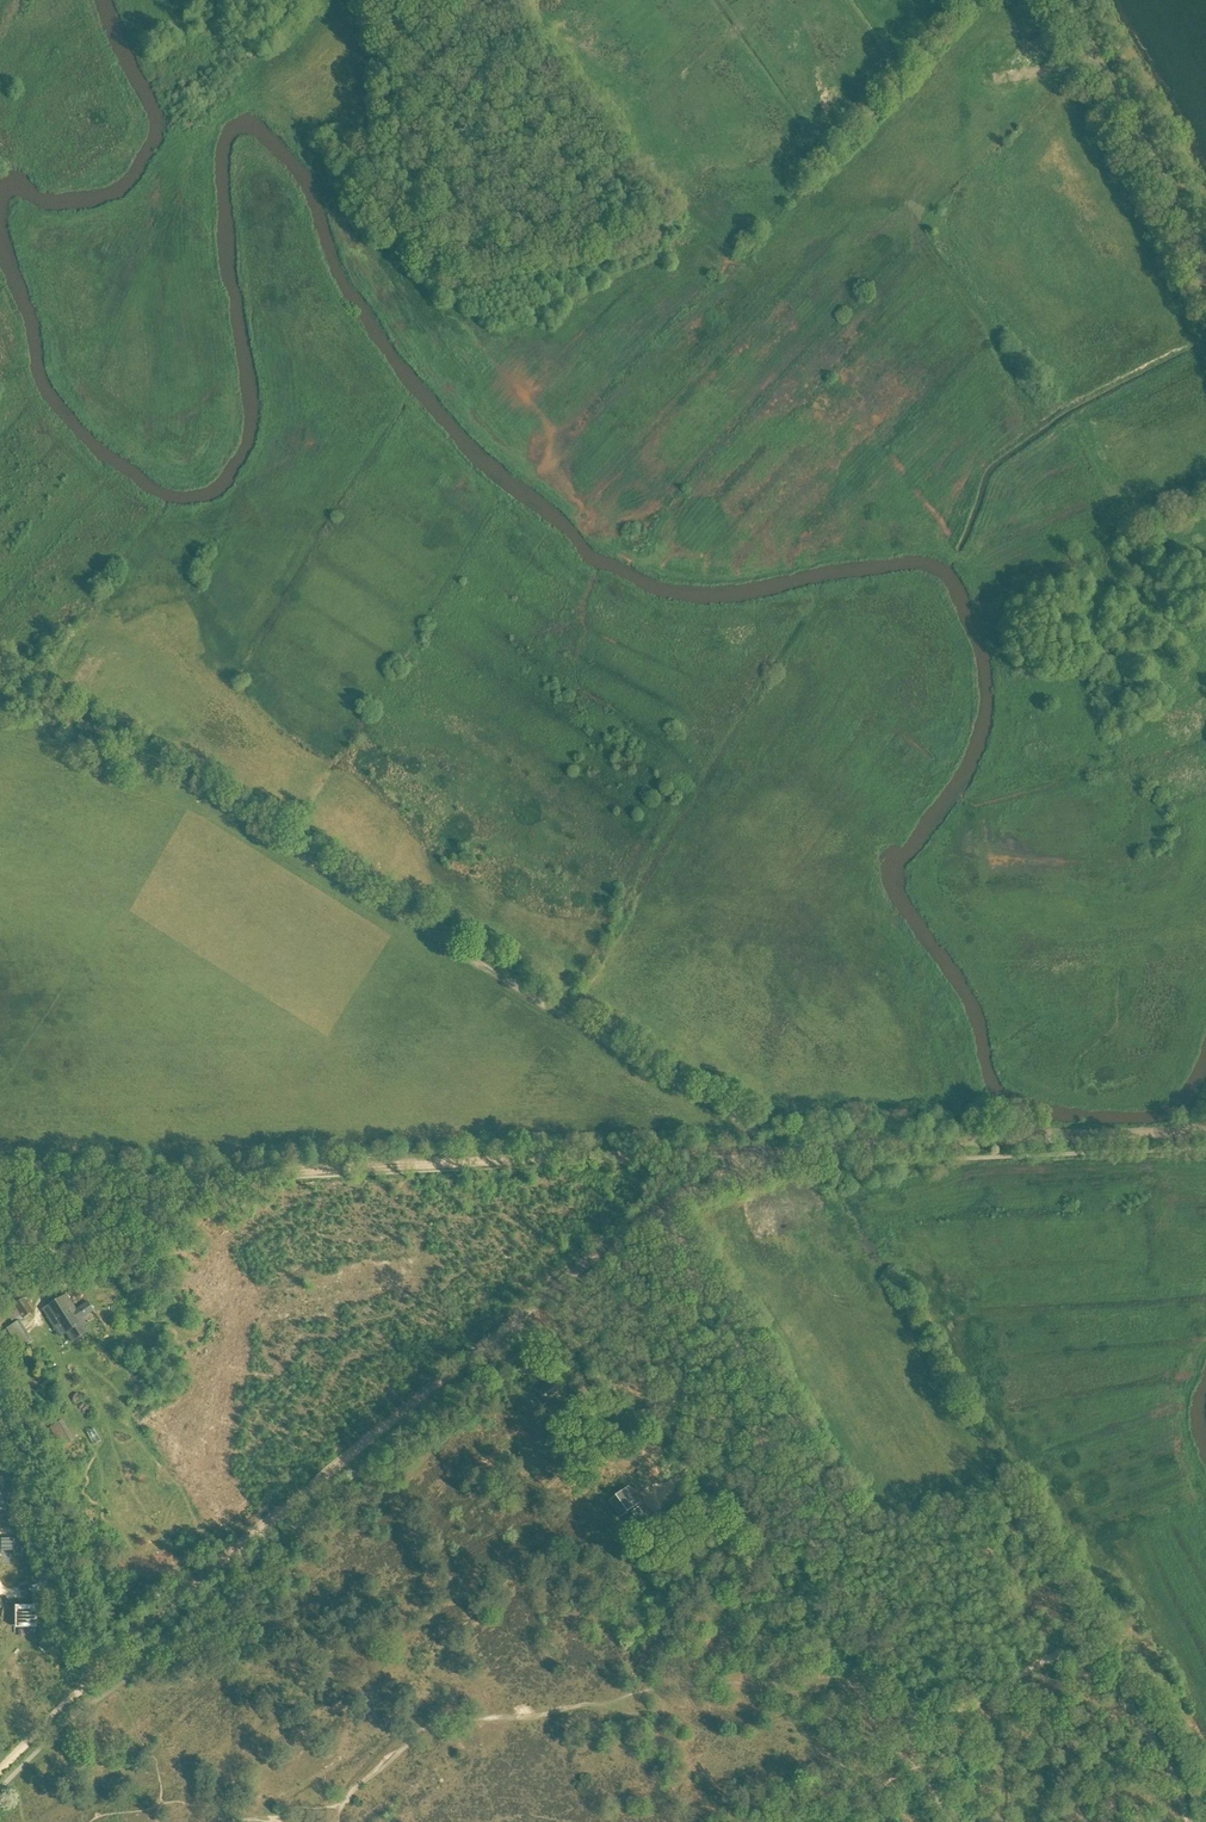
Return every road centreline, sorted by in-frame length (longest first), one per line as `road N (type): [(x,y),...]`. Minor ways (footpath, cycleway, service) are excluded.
road 1 (track): [(762,1152),(739,1120),(119,744),(67,714),(0,696)]
road 2 (track): [(0,1770),(162,1612),(654,1209)]
road 3 (track): [(0,1184),(727,1153)]
road 4 (track): [(663,1216),(747,1368),(793,1518),(888,1643),(918,1706),(957,1707)]
road 5 (track): [(762,1152),(1205,1130)]
road 6 (track): [(1189,1821),(1146,1732),(1105,1678),(1074,1653),(1057,1652),(957,1707)]
road 7 (track): [(1066,0),(1205,258)]
road 8 (track): [(957,1707),(980,1720),(996,1743),(1001,1821)]
road 9 (track): [(654,1209),(762,1152)]

